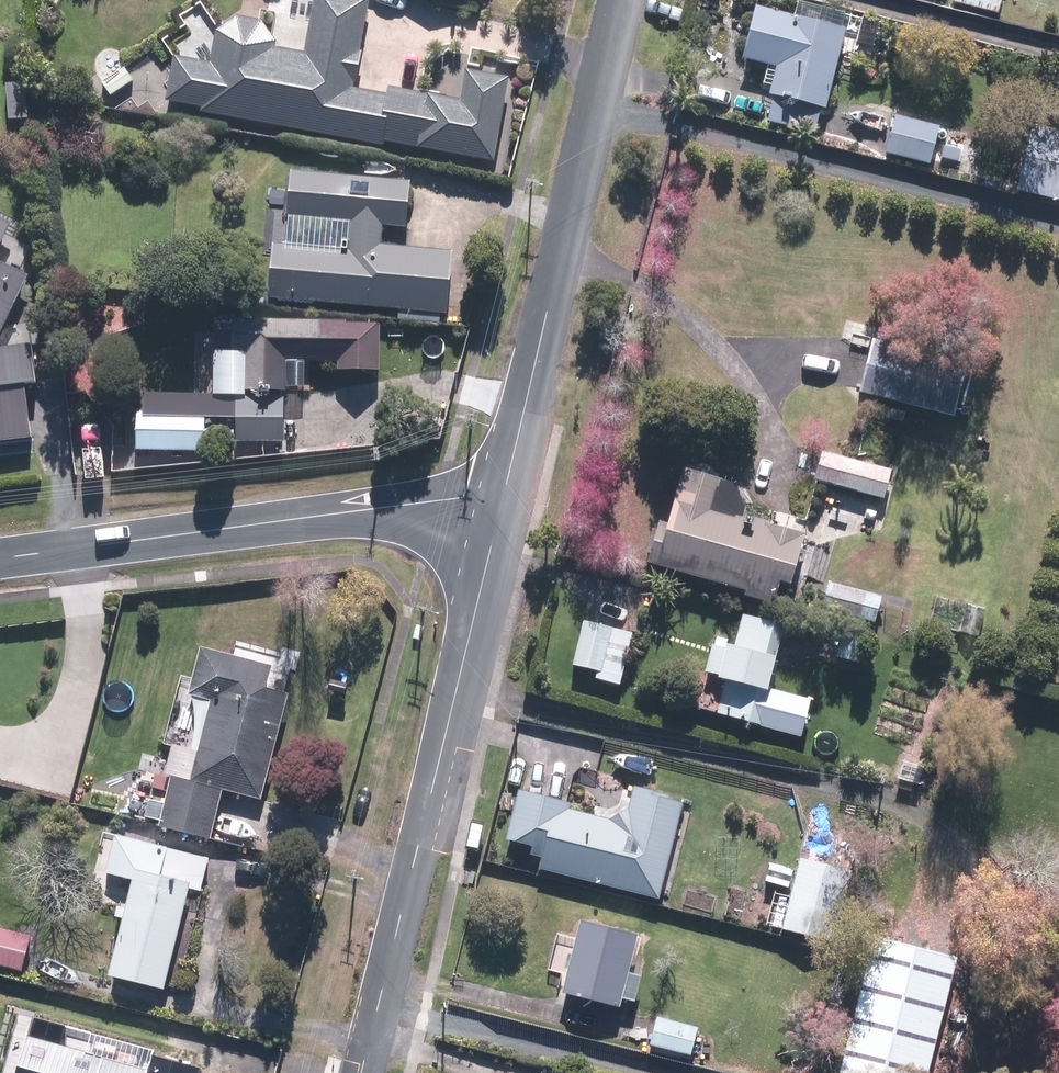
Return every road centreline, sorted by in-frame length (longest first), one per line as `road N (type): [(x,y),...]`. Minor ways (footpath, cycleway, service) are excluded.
road 1 (tertiary): [(373,1072),(507,497)]
road 2 (tertiary): [(507,497),(0,560)]
road 3 (residential): [(507,497),(616,0)]

